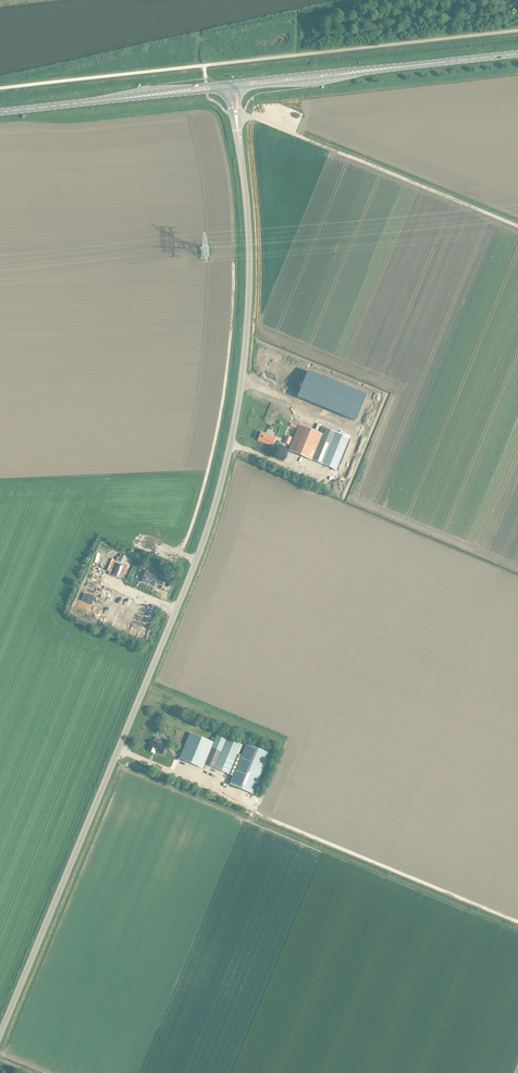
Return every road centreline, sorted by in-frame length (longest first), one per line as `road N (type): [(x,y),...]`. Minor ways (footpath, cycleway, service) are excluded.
road 1 (secondary): [(0,1034),(216,499),(246,337),(249,265),(237,132)]
road 2 (track): [(245,115),(517,226)]
road 3 (primary): [(239,85),(517,53)]
road 4 (primary): [(0,113),(182,91)]

